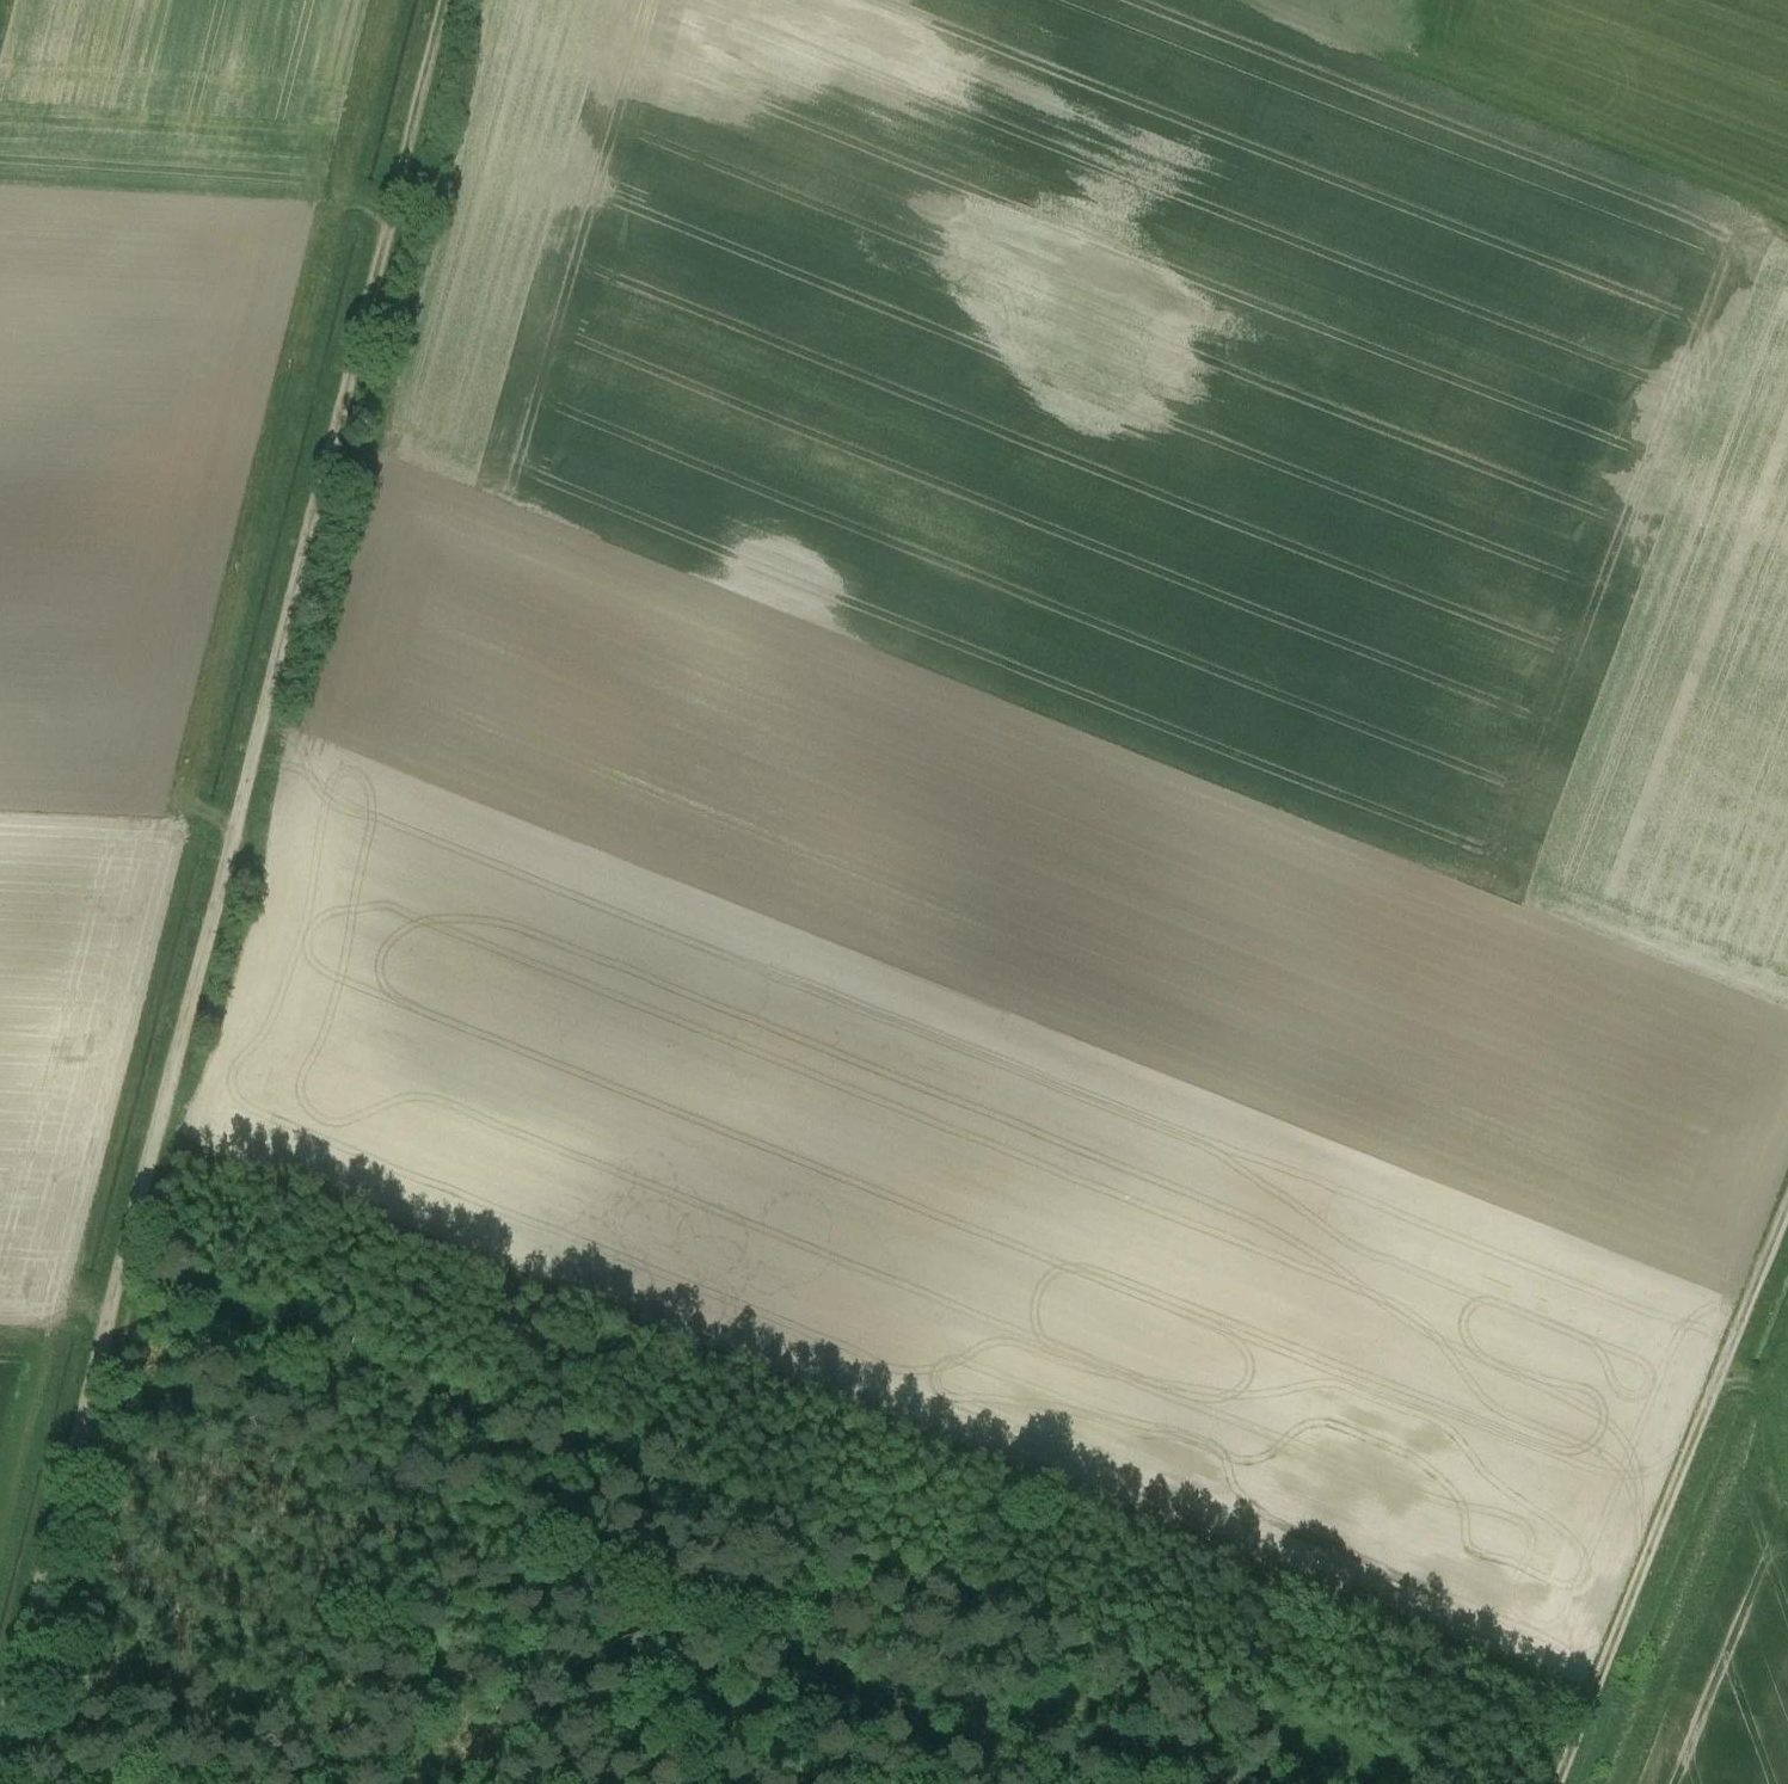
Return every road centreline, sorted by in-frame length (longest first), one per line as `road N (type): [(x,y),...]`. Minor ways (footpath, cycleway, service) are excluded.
road 1 (track): [(448,0),(0,1752)]
road 2 (track): [(1787,1217),(1562,1783)]

